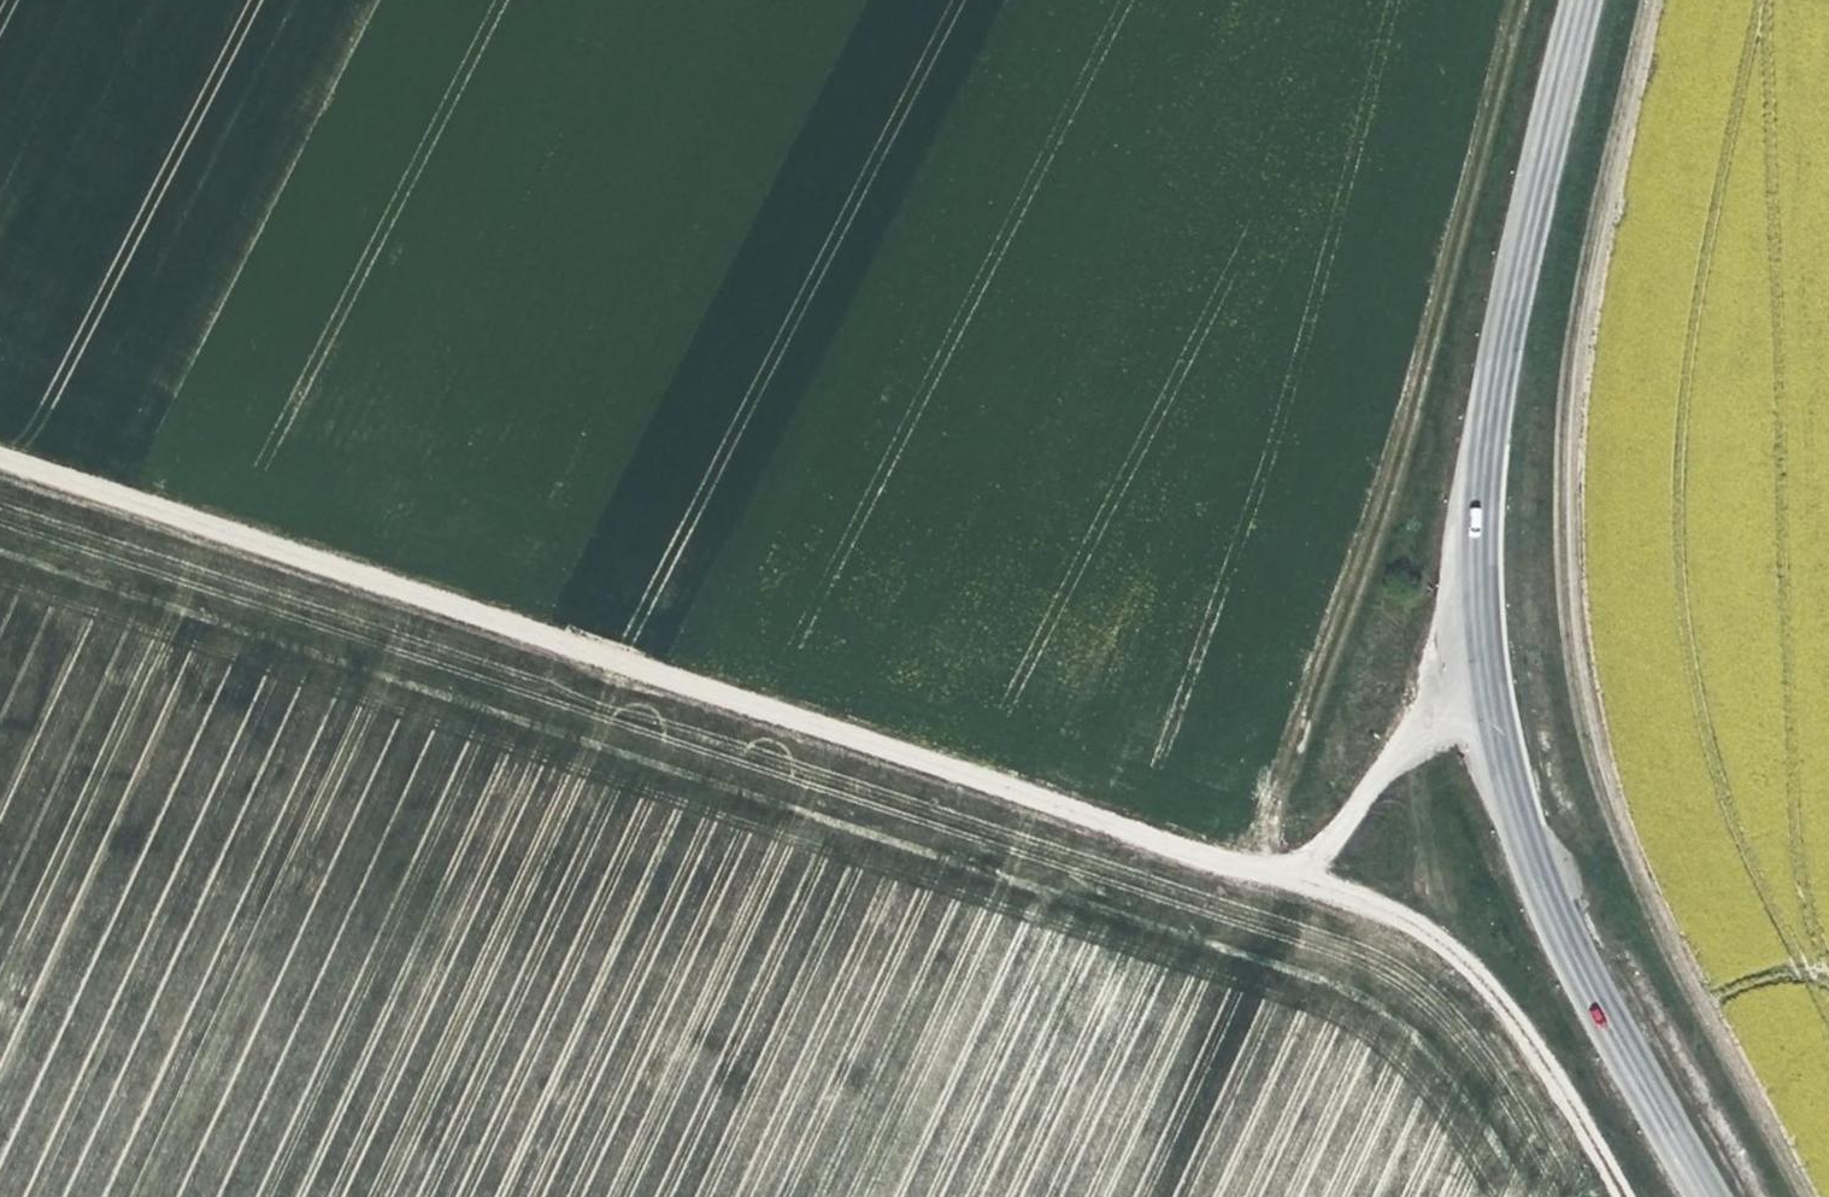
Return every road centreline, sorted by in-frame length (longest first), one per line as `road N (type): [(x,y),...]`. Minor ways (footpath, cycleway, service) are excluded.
road 1 (track): [(1298,867),(736,701),(0,458)]
road 2 (tertiary): [(1482,702),(1472,465),(1502,285),(1575,0)]
road 3 (tertiary): [(1709,1196),(1542,902),(1482,702)]
road 4 (unclassified): [(1482,702),(1406,747),(1298,867)]

